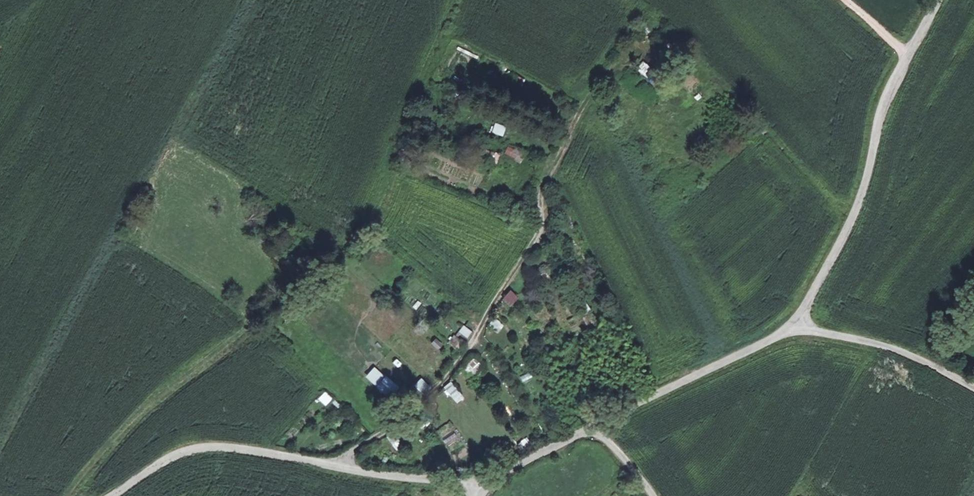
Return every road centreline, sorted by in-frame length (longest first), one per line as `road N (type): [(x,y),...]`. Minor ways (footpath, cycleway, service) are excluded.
road 1 (unclassified): [(113,495),(184,450),(224,443),(413,480),(483,484)]
road 2 (unclassified): [(939,0),(882,112),(848,234),(797,325)]
road 3 (unclassified): [(797,325),(589,429)]
road 4 (unclassified): [(797,325),(922,357),(973,389)]

